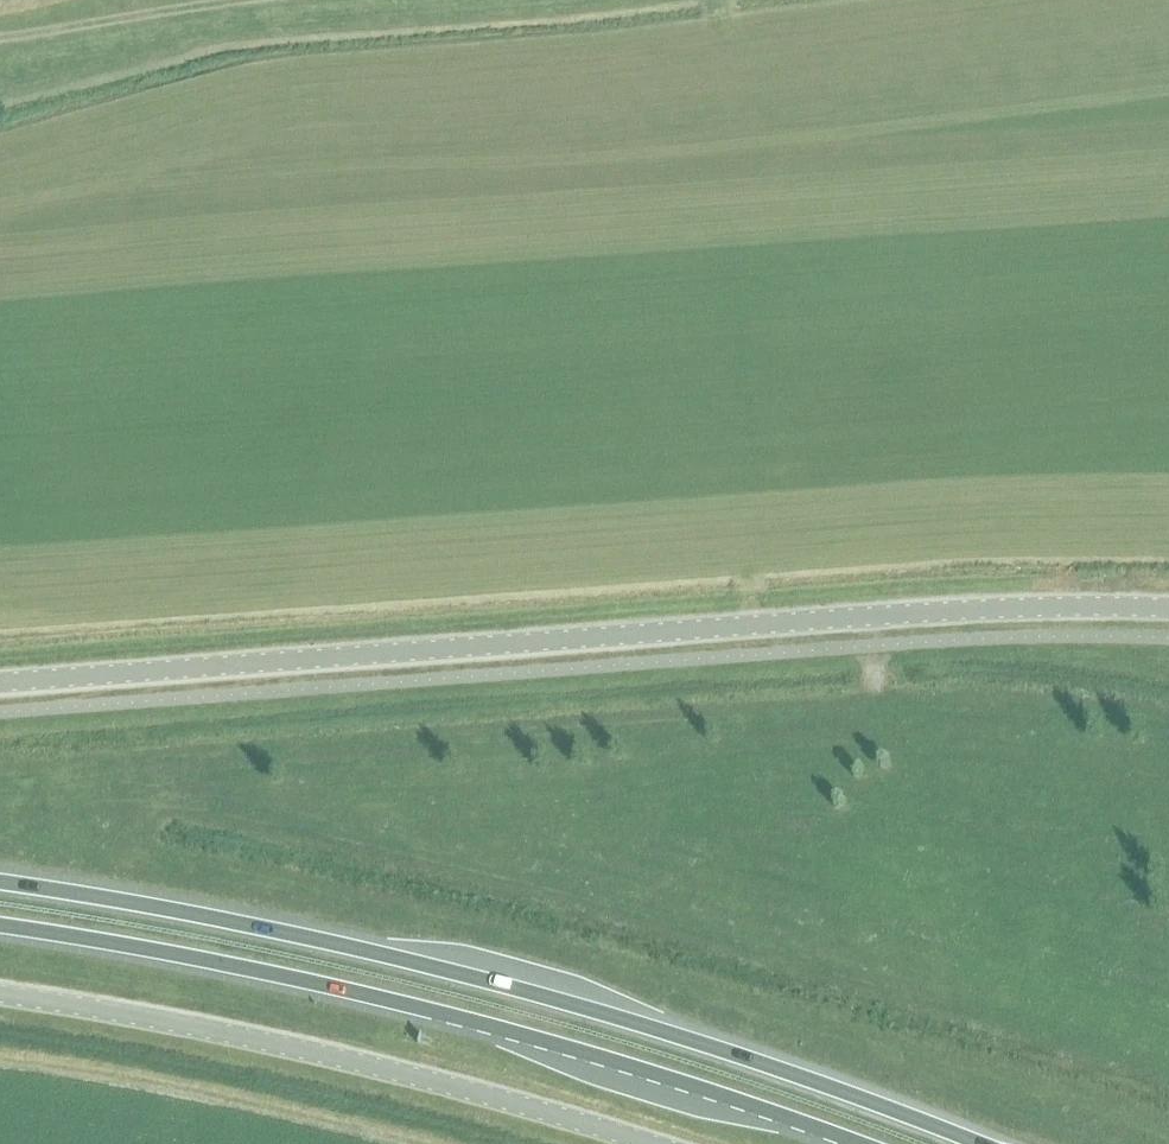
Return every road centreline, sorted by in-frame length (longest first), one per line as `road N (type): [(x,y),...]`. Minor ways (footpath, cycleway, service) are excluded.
road 1 (unclassified): [(0,683),(1006,608),(1168,609)]
road 2 (trunk): [(978,1143),(778,1069),(429,966),(0,882)]
road 3 (trunk): [(0,926),(440,1012),(860,1143)]
road 4 (unclassified): [(0,995),(281,1040),(653,1143)]
road 5 (track): [(0,37),(264,0)]

